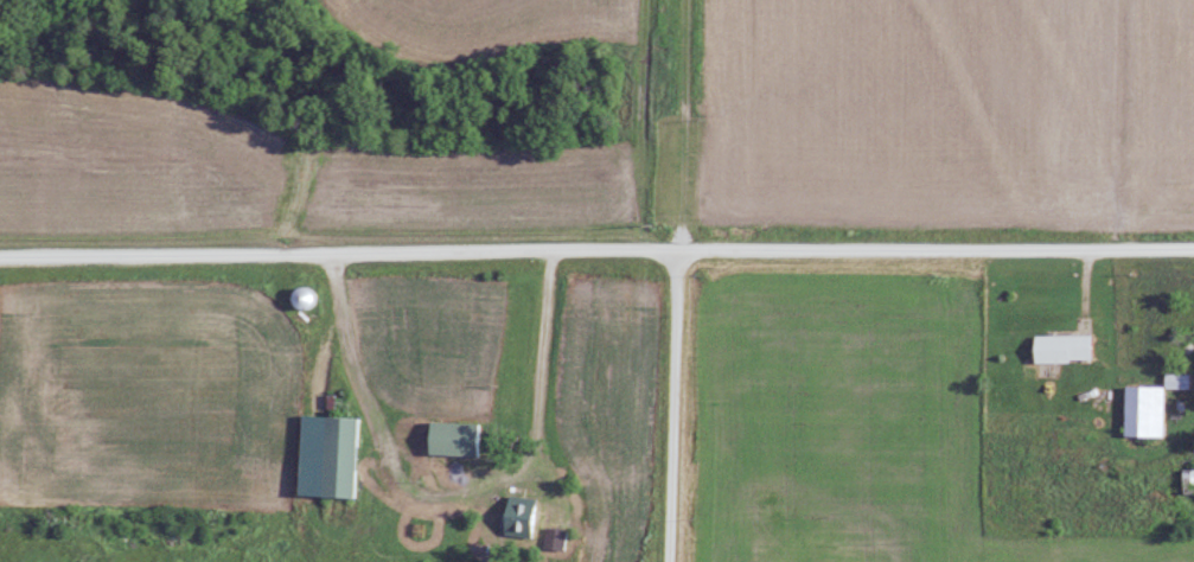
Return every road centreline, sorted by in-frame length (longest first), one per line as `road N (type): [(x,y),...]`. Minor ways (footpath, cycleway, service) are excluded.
road 1 (residential): [(1193,247),(679,247),(0,261)]
road 2 (residential): [(672,561),(679,247)]

